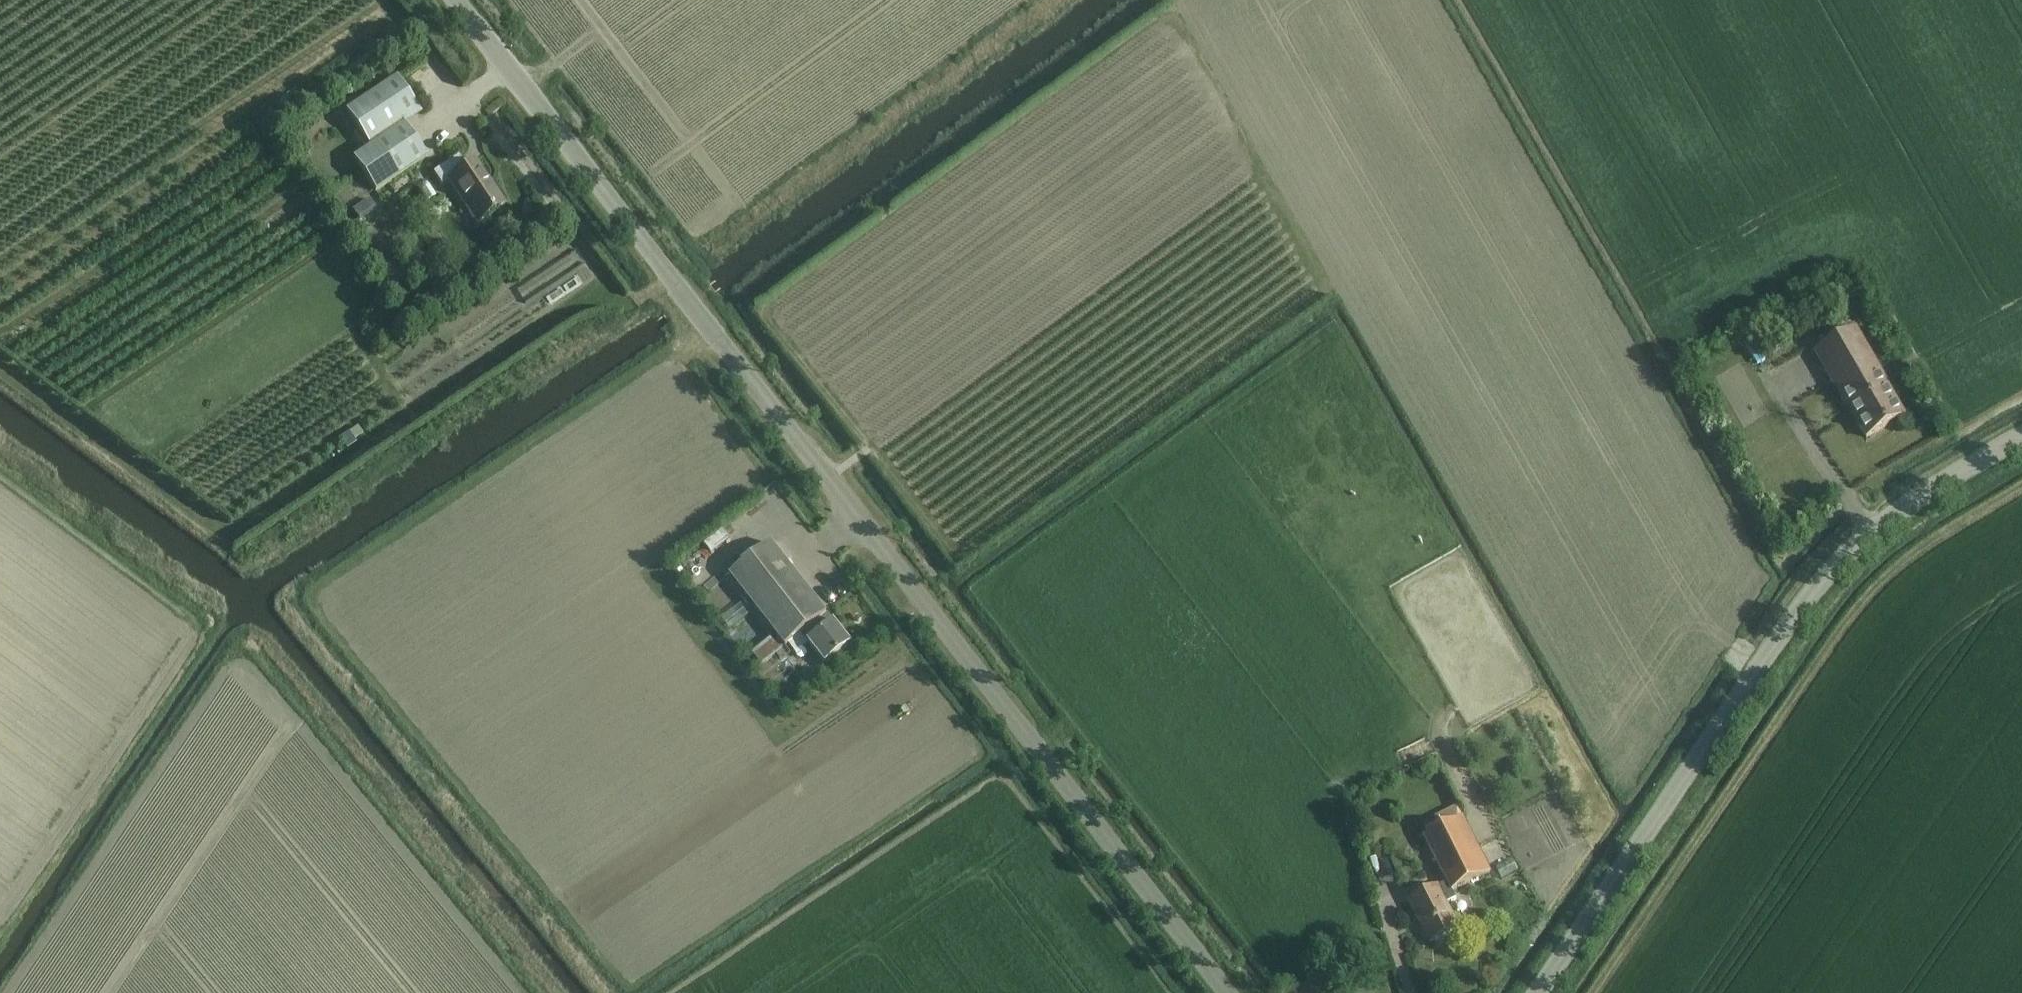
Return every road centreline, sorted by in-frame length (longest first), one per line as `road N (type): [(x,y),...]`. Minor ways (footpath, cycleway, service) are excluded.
road 1 (tertiary): [(1222,992),(449,0)]
road 2 (unclassified): [(1535,992),(1776,644),(1861,535),(2021,438)]

